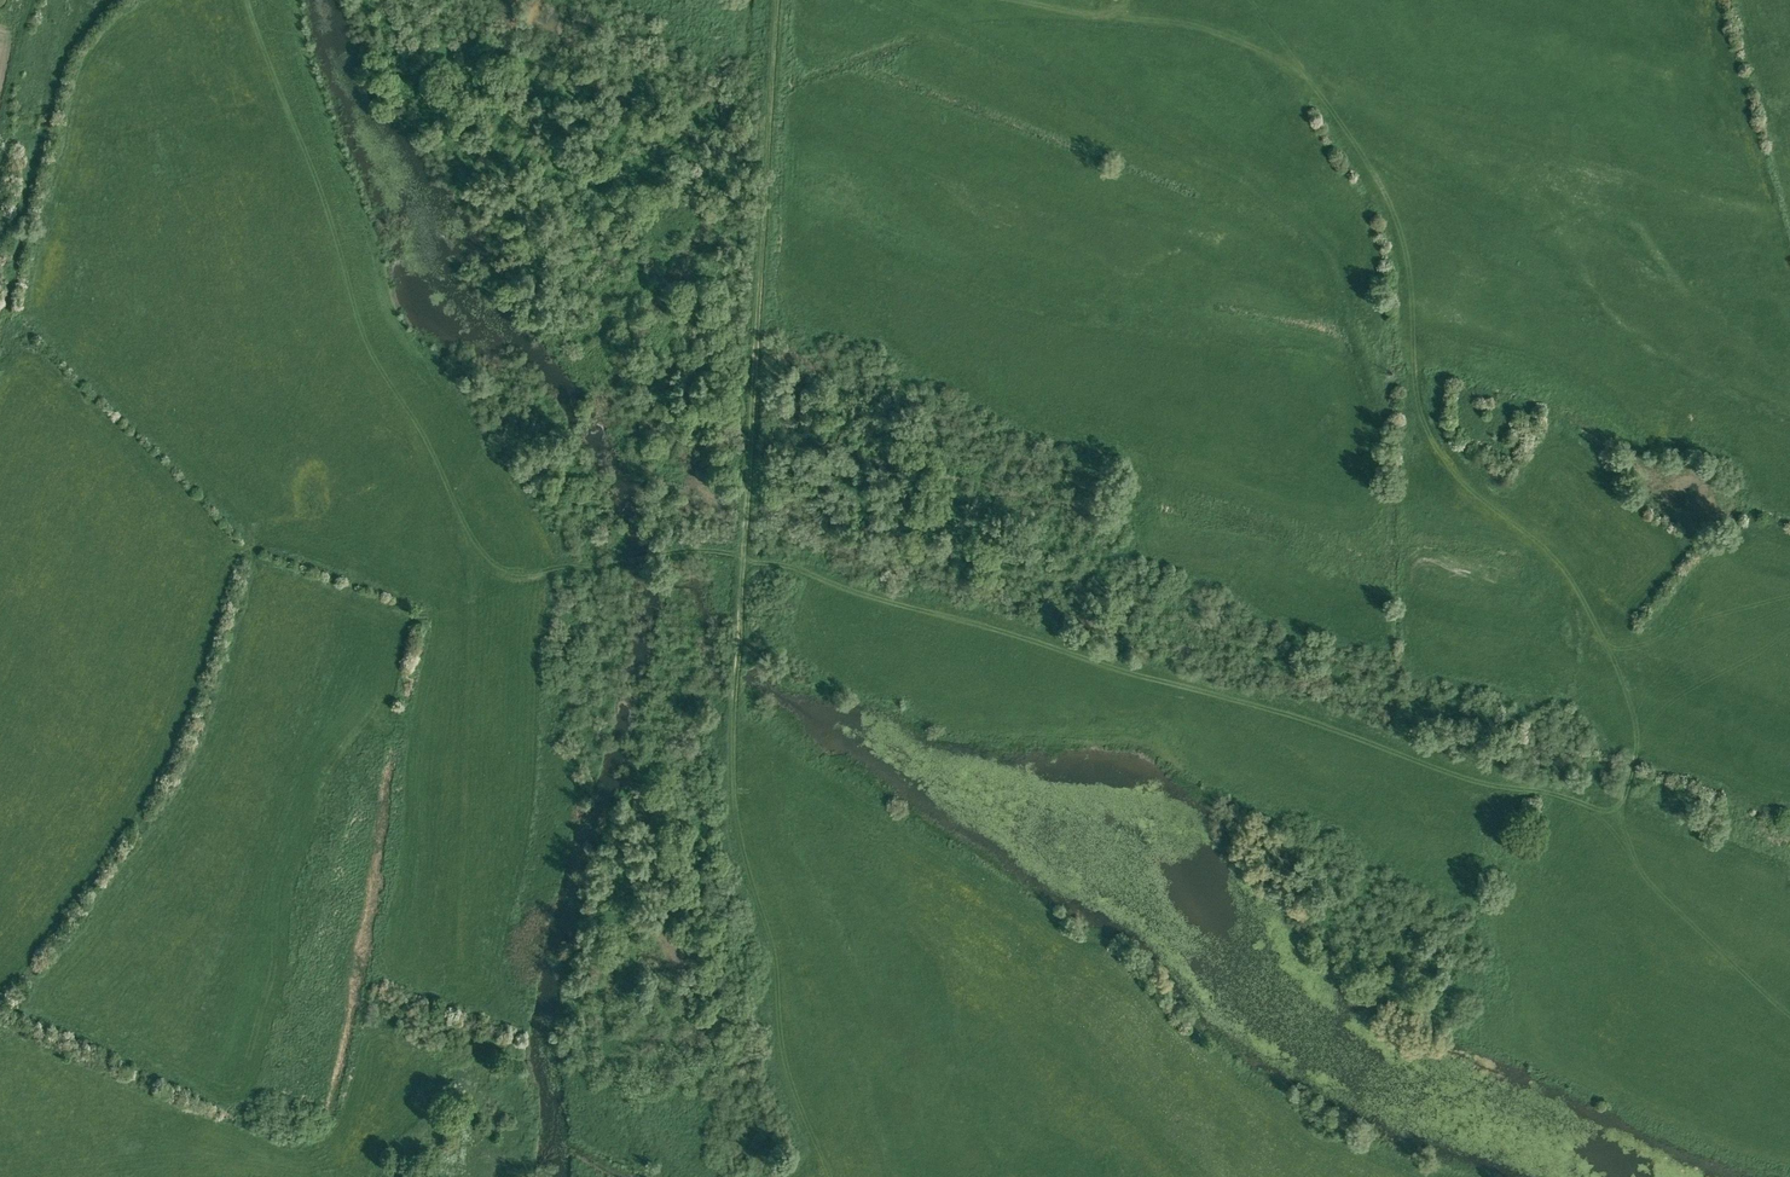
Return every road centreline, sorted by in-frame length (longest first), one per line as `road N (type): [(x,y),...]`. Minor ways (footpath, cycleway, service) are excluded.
road 1 (track): [(775,0),(734,820),(768,947),(781,1050),(833,1176)]
road 2 (track): [(744,554),(692,549),(567,571)]

